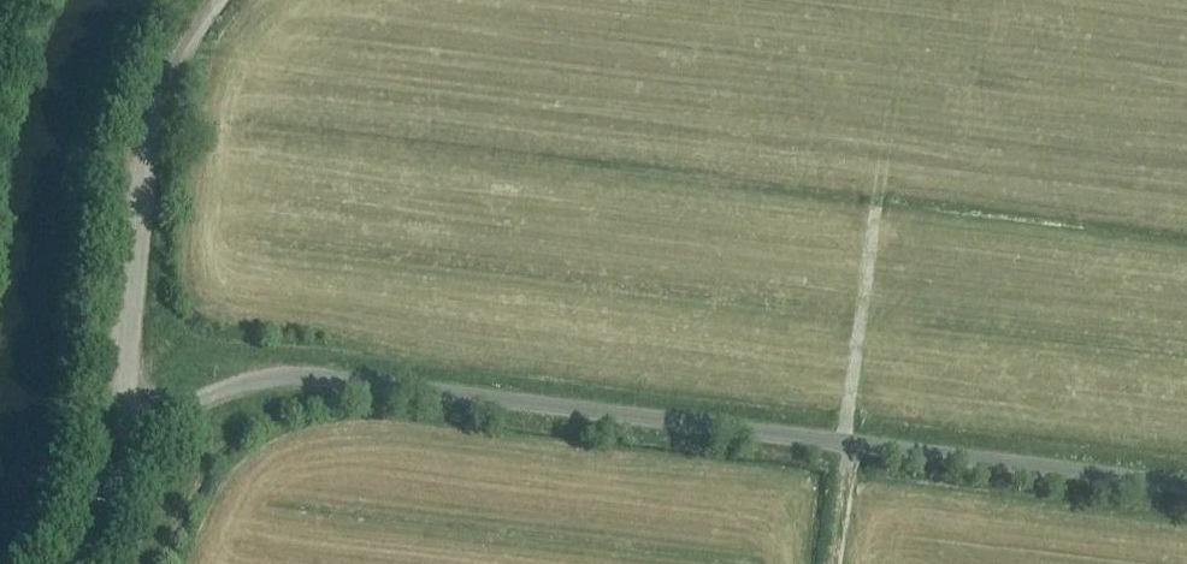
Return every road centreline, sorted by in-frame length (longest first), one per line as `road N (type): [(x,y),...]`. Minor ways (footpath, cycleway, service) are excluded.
road 1 (unclassified): [(80,563),(166,413),(247,385),(350,368),(1186,468)]

